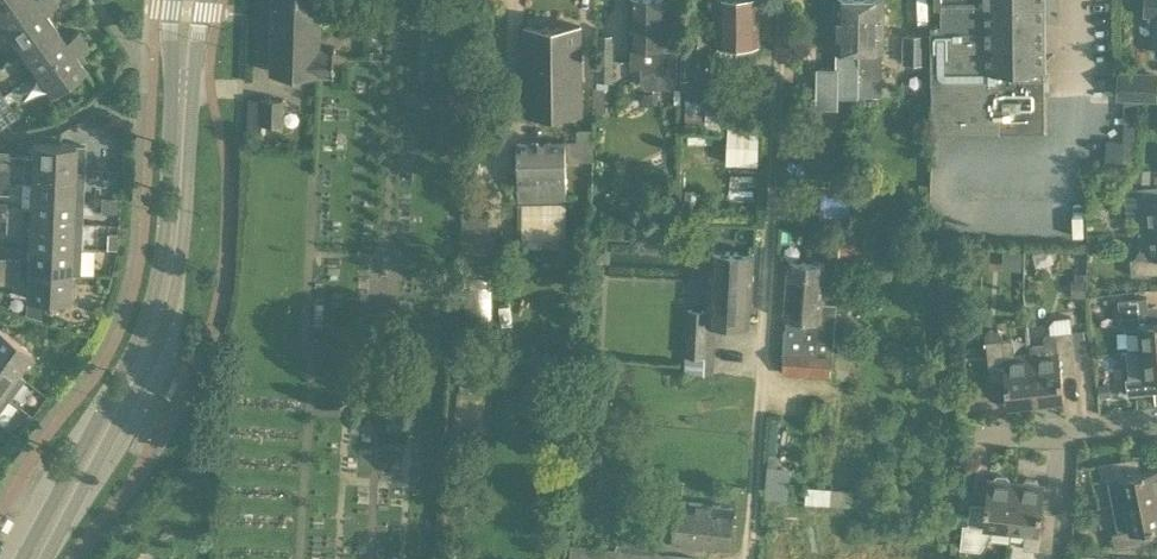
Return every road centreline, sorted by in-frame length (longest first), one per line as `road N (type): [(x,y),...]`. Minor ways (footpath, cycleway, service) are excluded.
road 1 (residential): [(171,0),(159,289),(20,558)]
road 2 (residential): [(45,558),(159,342),(177,289),(206,0)]
road 3 (residential): [(1156,418),(978,436)]

